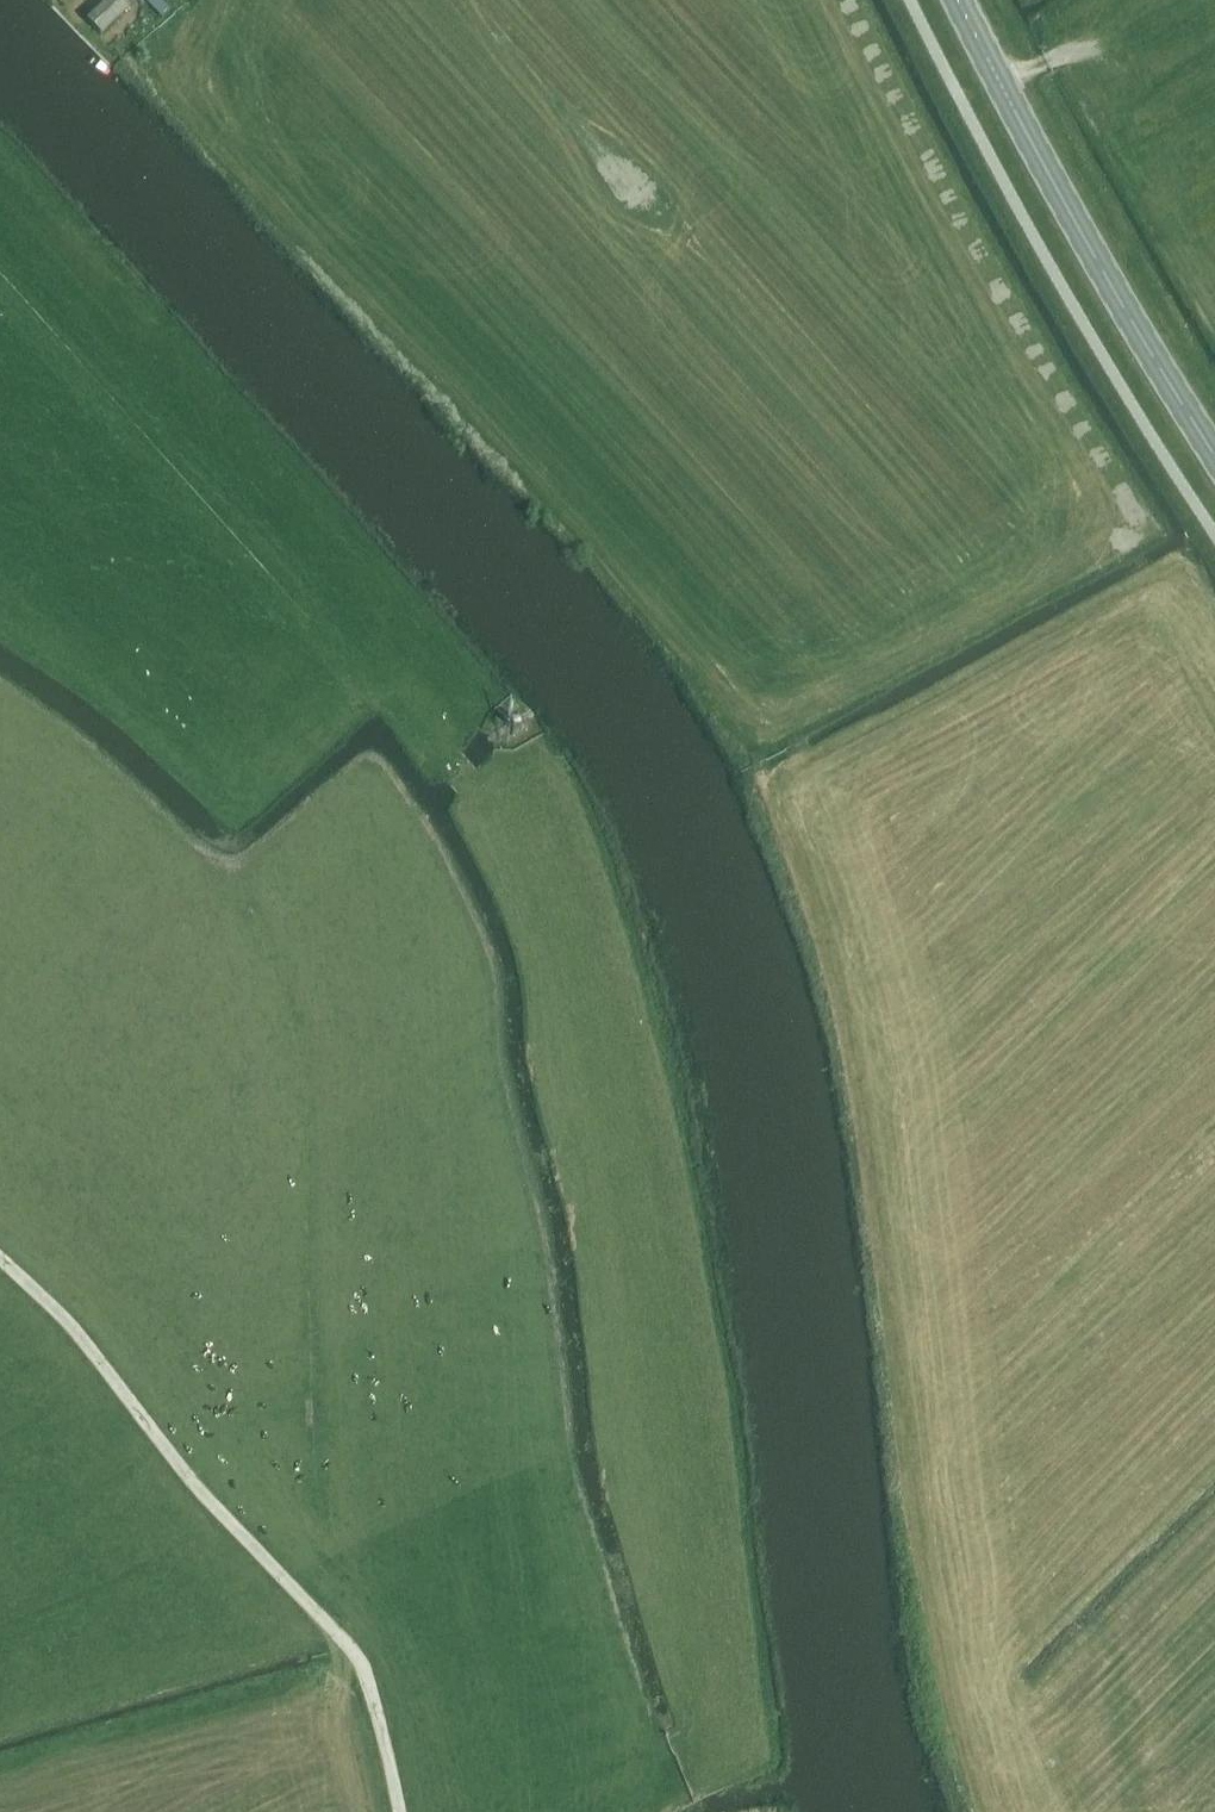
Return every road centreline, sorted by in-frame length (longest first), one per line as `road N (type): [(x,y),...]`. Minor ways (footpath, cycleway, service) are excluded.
road 1 (track): [(0,1257),(65,1317),(164,1444),(352,1646),(370,1678),(399,1811)]
road 2 (primary): [(1214,455),(1085,241),(958,0)]

